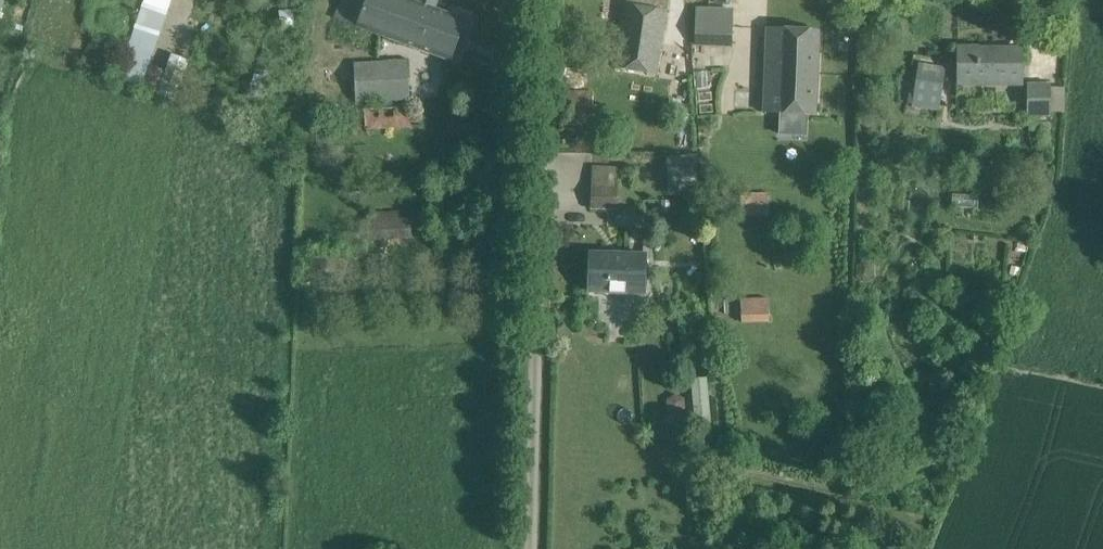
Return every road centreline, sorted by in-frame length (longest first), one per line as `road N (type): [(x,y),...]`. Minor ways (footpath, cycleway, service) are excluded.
road 1 (unclassified): [(523,548),(545,0)]

